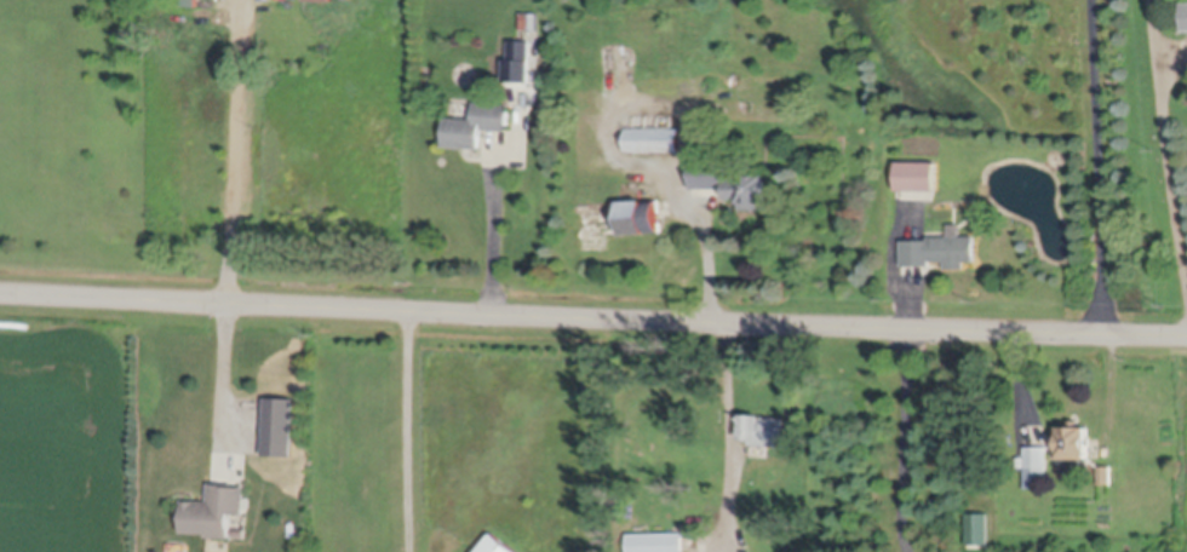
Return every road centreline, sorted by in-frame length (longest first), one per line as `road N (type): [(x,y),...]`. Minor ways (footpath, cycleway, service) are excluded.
road 1 (residential): [(0,293),(1186,335)]

